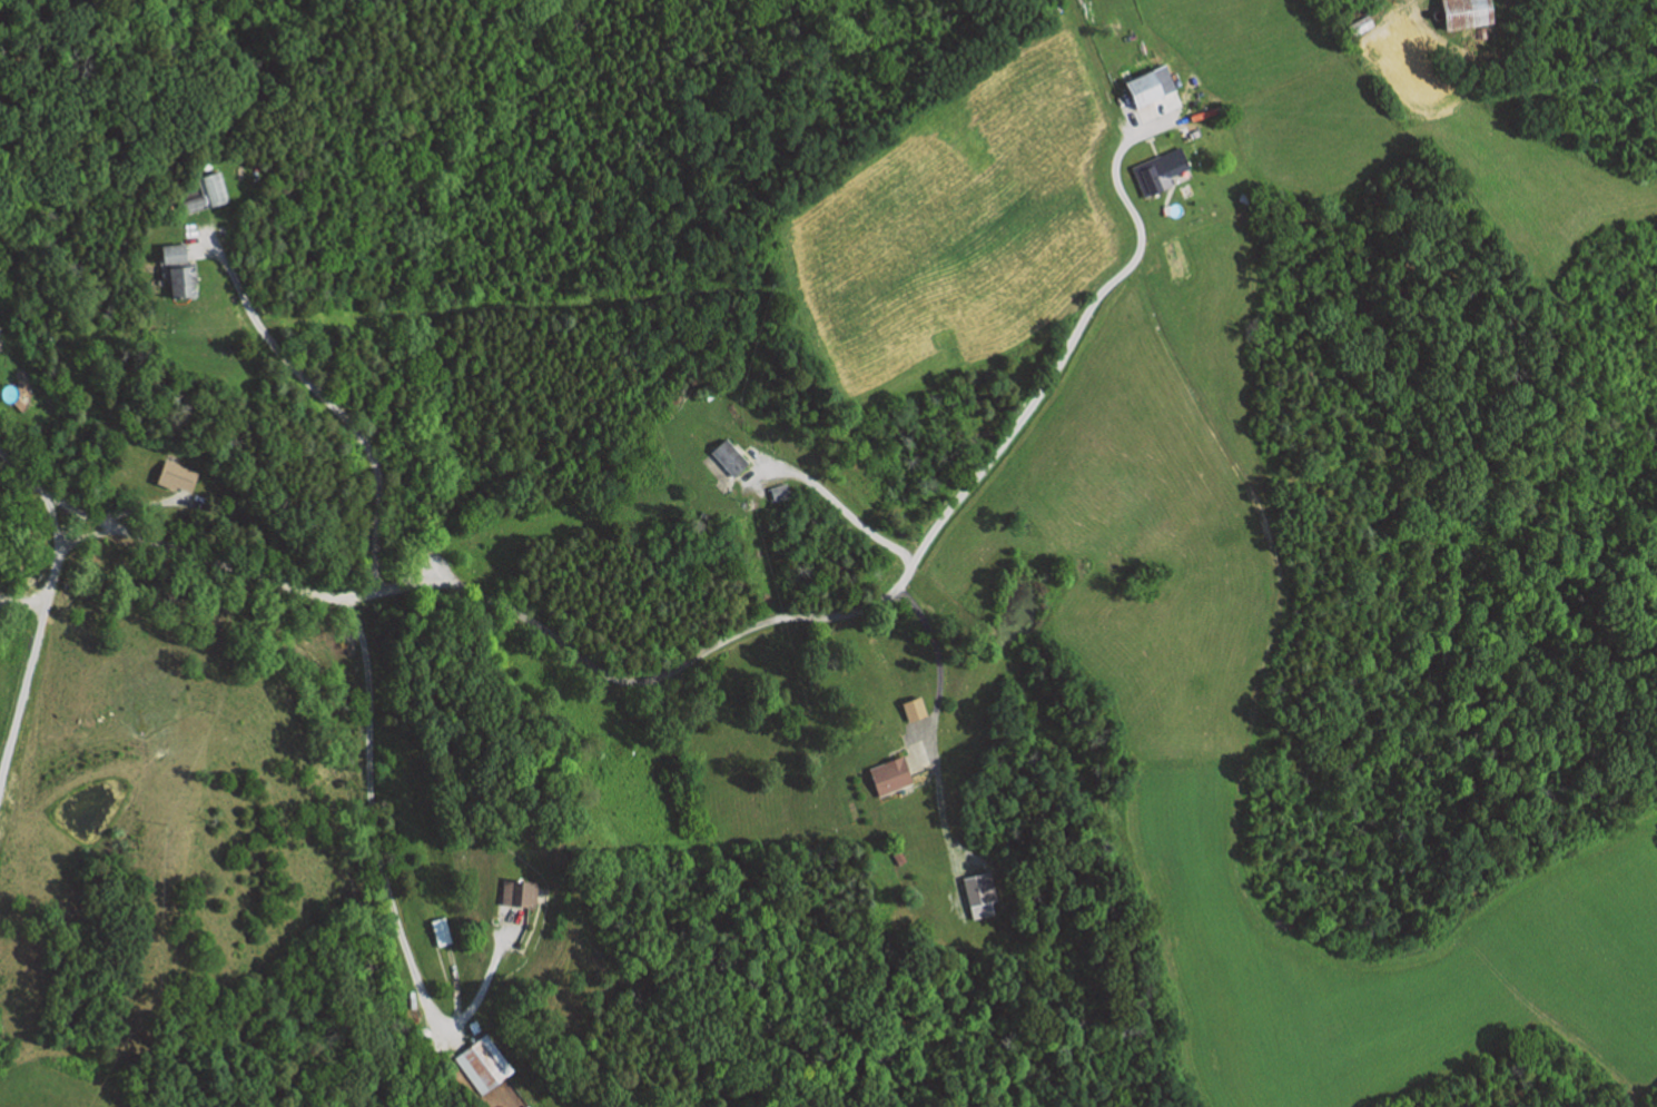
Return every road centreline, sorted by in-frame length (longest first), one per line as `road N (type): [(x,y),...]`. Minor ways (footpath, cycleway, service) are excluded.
road 1 (residential): [(915,557),(897,590),(874,604),(836,616),(772,619),(659,676),(627,682),(527,616),(453,583),(314,593),(99,520),(46,493),(0,451)]
road 2 (track): [(1433,30),(1402,23),(1261,95),(1166,121)]
road 3 (track): [(1516,988),(1605,1060),(1635,1106)]

